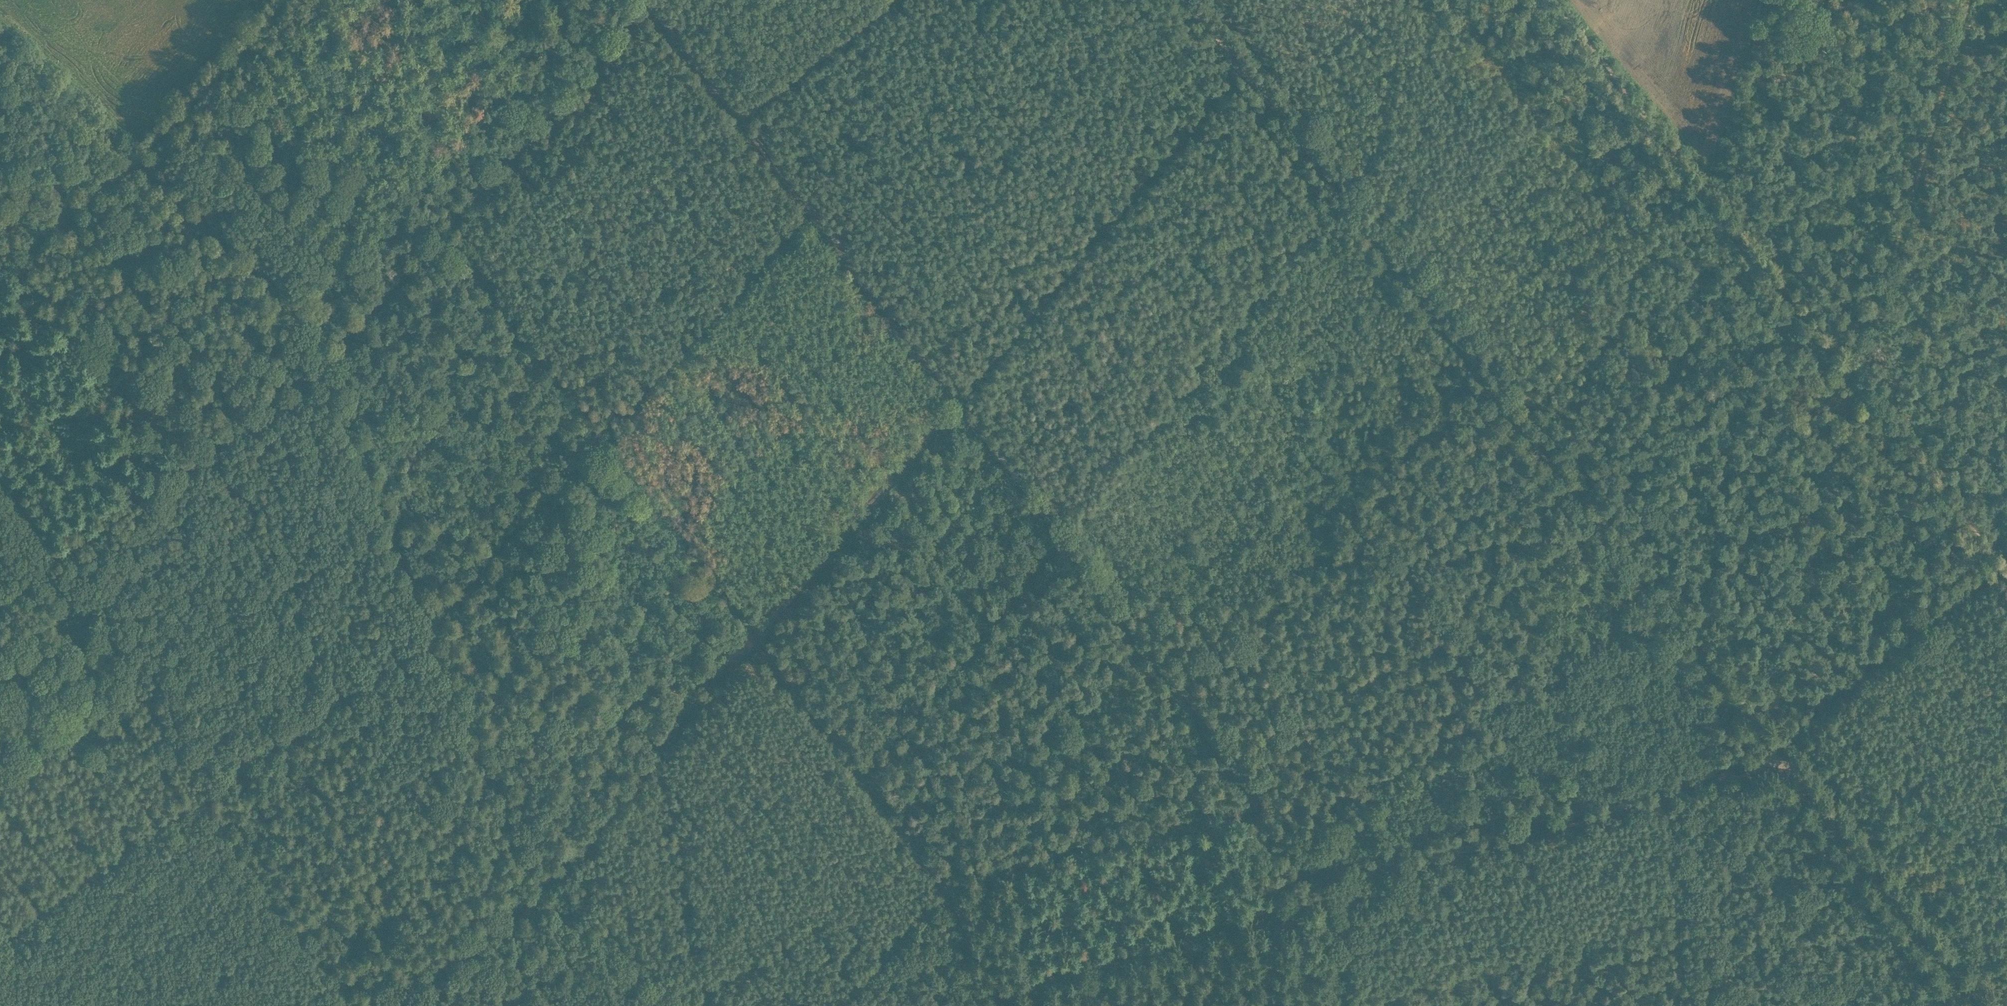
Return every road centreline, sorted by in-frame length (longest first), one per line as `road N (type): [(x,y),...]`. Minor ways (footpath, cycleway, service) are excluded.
road 1 (track): [(738,113),(1178,676),(1252,787),(1276,896),(1359,874),(1342,1005)]
road 2 (track): [(1110,0),(1153,70),(1316,285),(1386,335),(1468,452),(1649,655)]
road 3 (track): [(946,879),(452,226)]
road 4 (track): [(1692,637),(1189,0)]
road 5 (track): [(1692,637),(1376,735),(1279,779),(946,879)]
road 6 (track): [(884,0),(738,113),(653,10),(452,226)]
road 7 (track): [(1560,0),(1855,365)]
road 8 (track): [(323,365),(0,597)]
road 9 (track): [(1990,1005),(1778,743)]
road 10 (track): [(2006,566),(1778,743)]
road 11 (track): [(323,365),(294,298),(140,159)]
road 12 (track): [(2006,566),(1855,365)]
road 13 (track): [(283,0),(140,159)]
road 14 (track): [(452,226),(323,365)]
road 15 (track): [(140,159),(0,33)]
road 16 (track): [(140,159),(0,266)]
road 17 (track): [(946,879),(838,1005)]
road 18 (track): [(1778,743),(1692,637)]
road 19 (track): [(976,1005),(946,879)]

